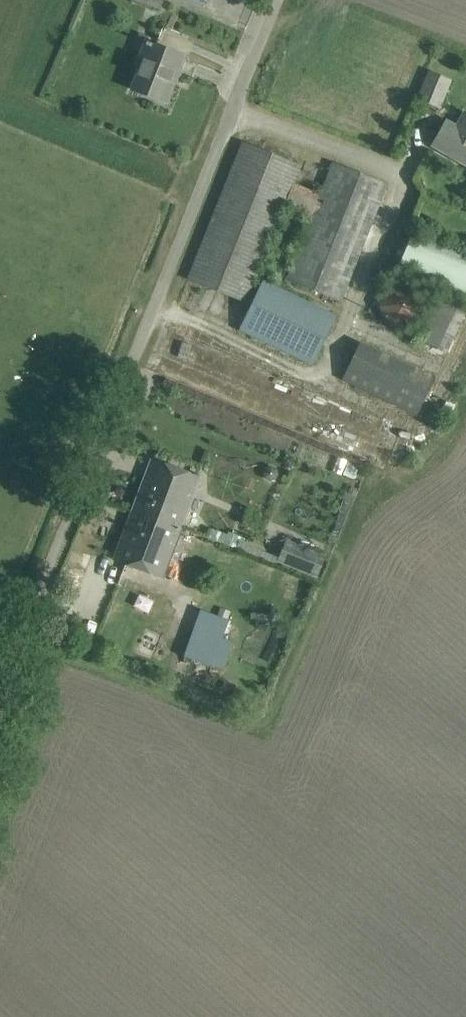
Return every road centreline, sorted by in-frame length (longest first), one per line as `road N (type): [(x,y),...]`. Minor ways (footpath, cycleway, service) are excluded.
road 1 (unclassified): [(0,698),(274,0)]

